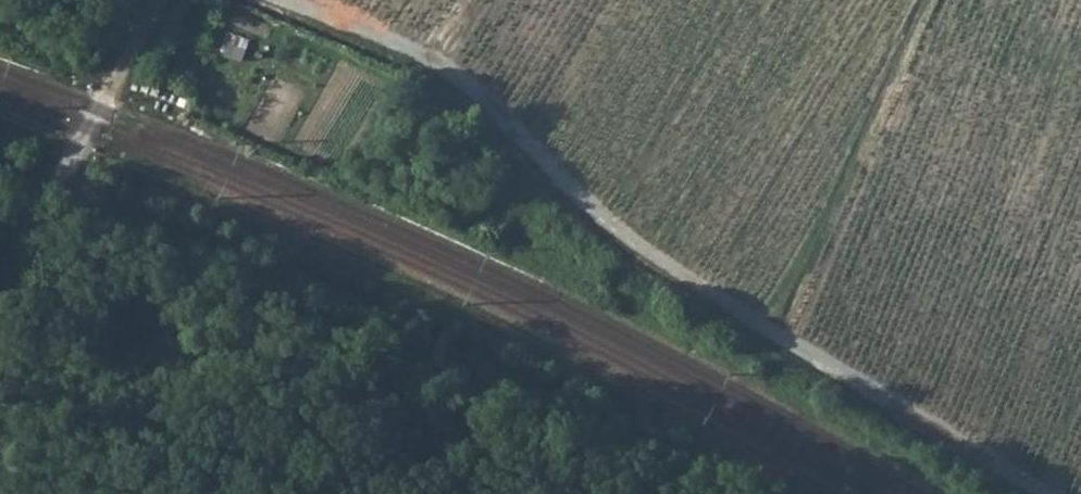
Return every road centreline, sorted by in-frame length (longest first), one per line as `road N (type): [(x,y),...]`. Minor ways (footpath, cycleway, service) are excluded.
road 1 (track): [(293,0),(438,63),(622,233),(766,330),(1043,493)]
road 2 (track): [(59,183),(432,338),(742,493)]
road 3 (track): [(922,0),(766,330)]
road 4 (track): [(162,0),(59,183)]
road 5 (unclassified): [(0,298),(59,183)]

